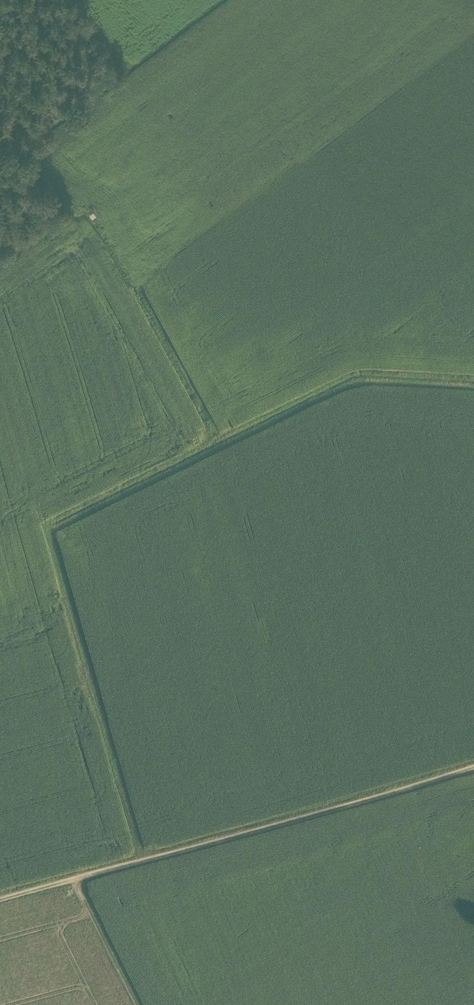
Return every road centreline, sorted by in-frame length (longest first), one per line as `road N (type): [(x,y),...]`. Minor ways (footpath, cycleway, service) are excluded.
road 1 (track): [(0,898),(473,768)]
road 2 (track): [(144,857),(48,533)]
road 3 (track): [(70,877),(134,1004)]

